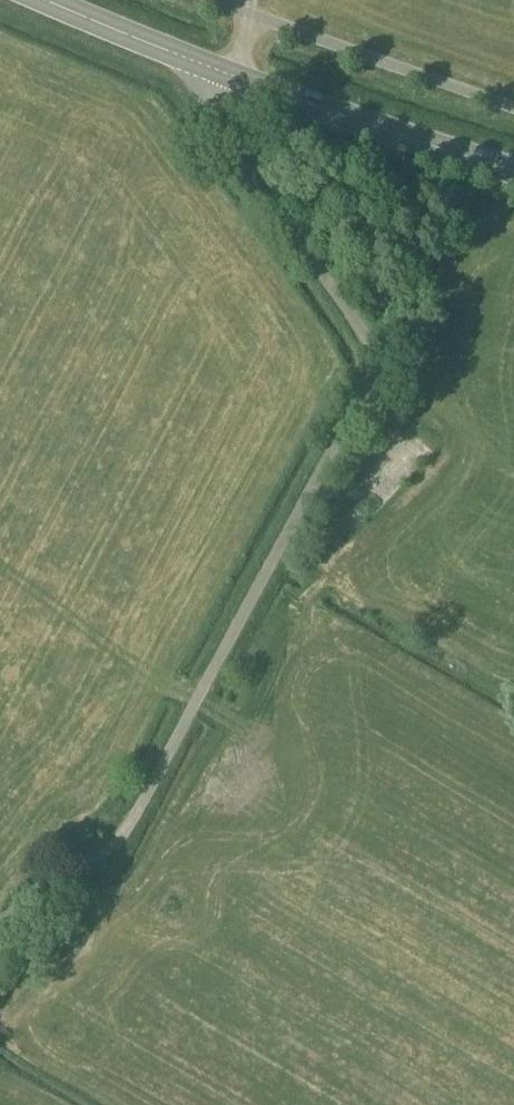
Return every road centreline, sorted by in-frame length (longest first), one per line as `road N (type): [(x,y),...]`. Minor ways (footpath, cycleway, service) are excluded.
road 1 (secondary): [(513,173),(401,140),(40,0)]

